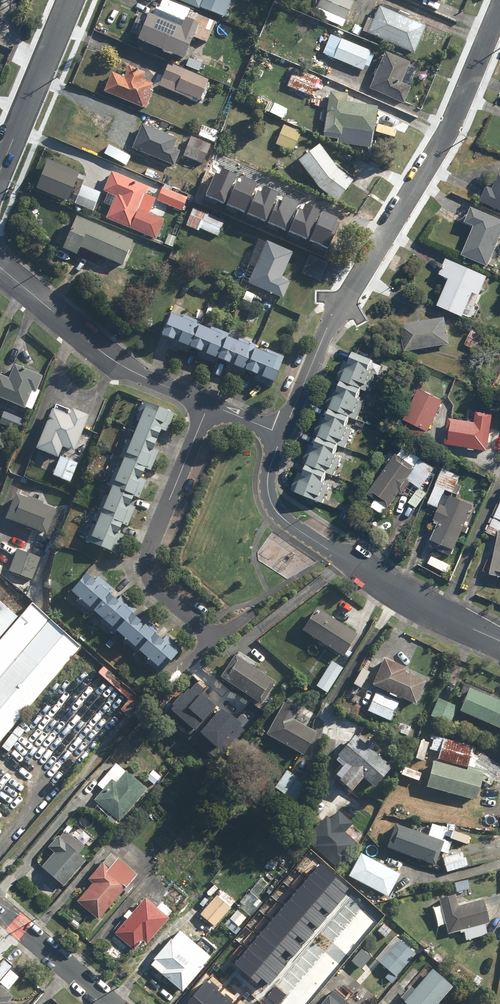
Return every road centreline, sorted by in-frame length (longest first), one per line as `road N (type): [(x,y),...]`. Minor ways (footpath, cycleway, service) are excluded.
road 1 (residential): [(499,6),(442,144),(330,326),(283,435)]
road 2 (residential): [(283,435),(268,481),(275,510),(289,523),(408,597),(499,640)]
road 3 (residential): [(218,638),(158,588),(146,566),(209,406)]
road 4 (residential): [(0,267),(109,356),(209,406)]
road 5 (residential): [(0,169),(70,0)]
road 6 (residential): [(0,908),(112,1003)]

